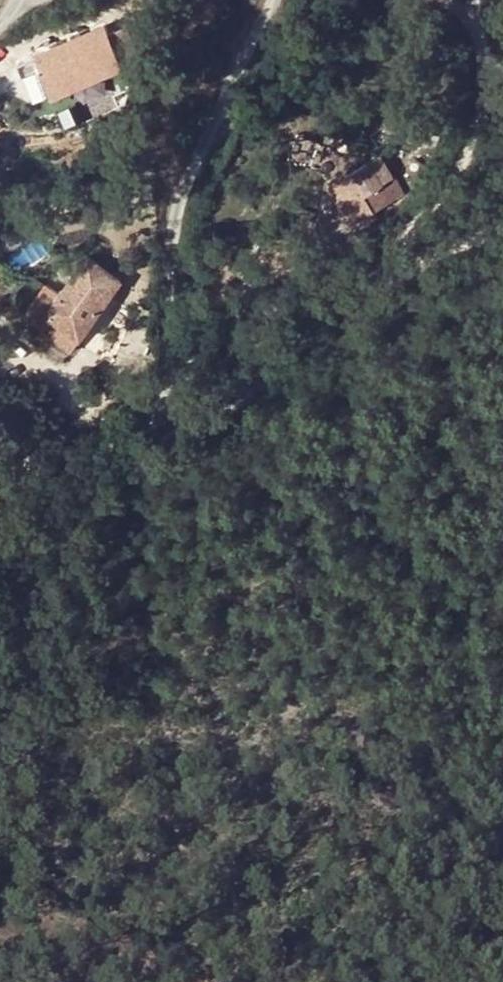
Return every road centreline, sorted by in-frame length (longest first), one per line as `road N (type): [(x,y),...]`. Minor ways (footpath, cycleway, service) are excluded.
road 1 (residential): [(157,442),(172,357),(173,230),(276,0)]
road 2 (residential): [(157,442),(398,274),(502,228)]
road 3 (residential): [(30,587),(157,442)]

